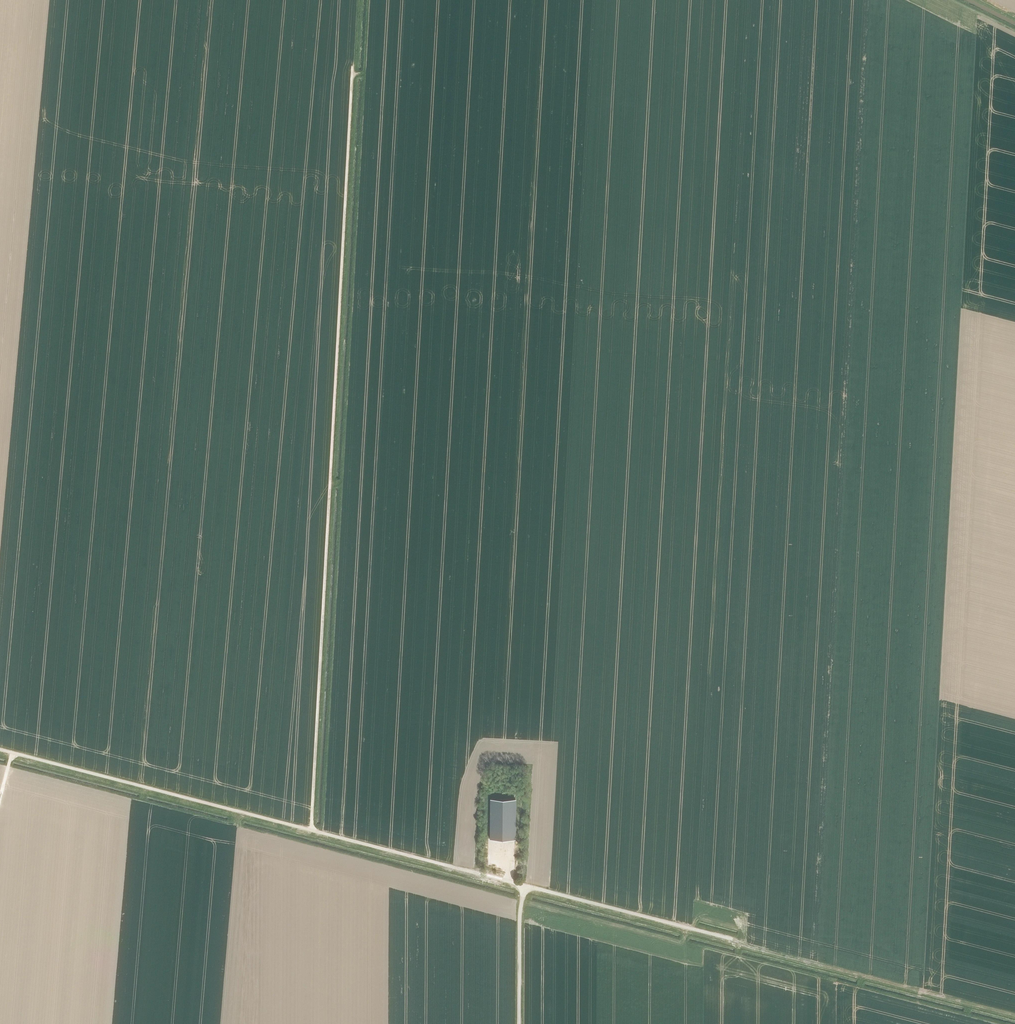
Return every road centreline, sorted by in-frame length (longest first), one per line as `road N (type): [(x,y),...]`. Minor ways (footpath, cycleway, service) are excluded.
road 1 (unclassified): [(524,886),(0,750)]
road 2 (track): [(1014,1016),(730,939)]
road 3 (unclassified): [(730,939),(524,886)]
road 4 (unclassified): [(519,1023),(524,886)]

